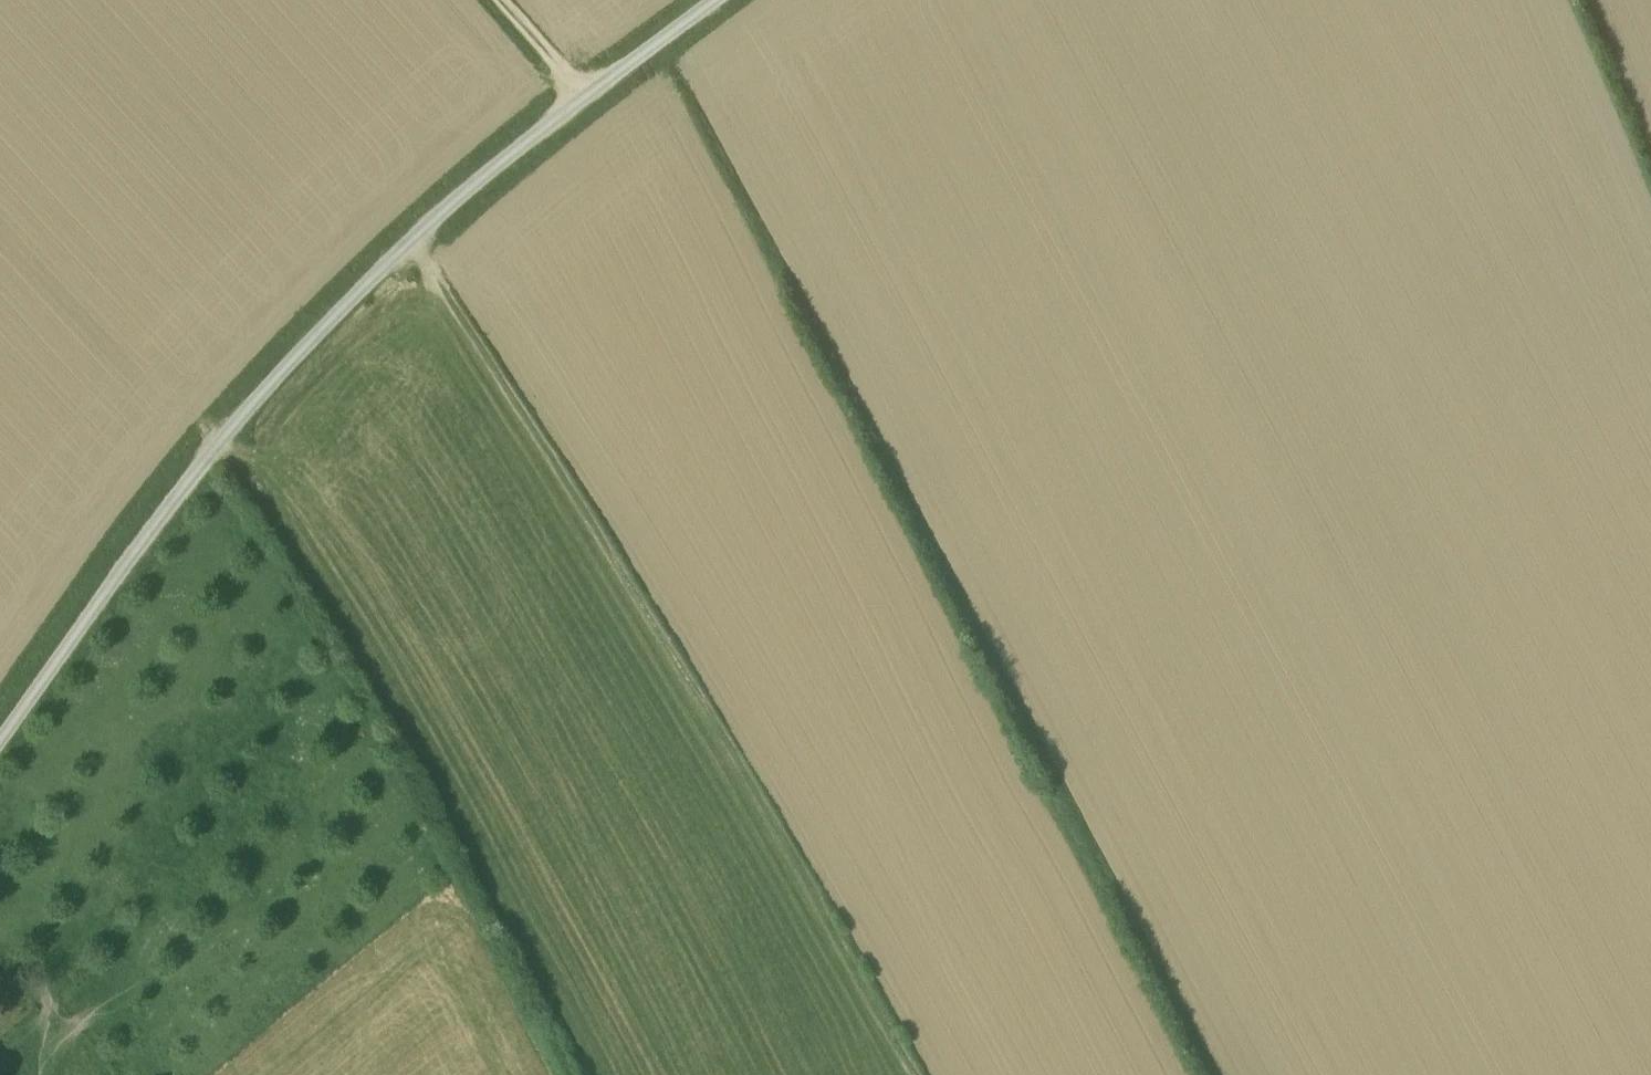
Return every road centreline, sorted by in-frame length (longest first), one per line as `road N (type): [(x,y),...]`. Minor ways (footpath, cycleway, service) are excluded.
road 1 (unclassified): [(0,740),(200,461),(357,288),(494,166),(711,0)]

